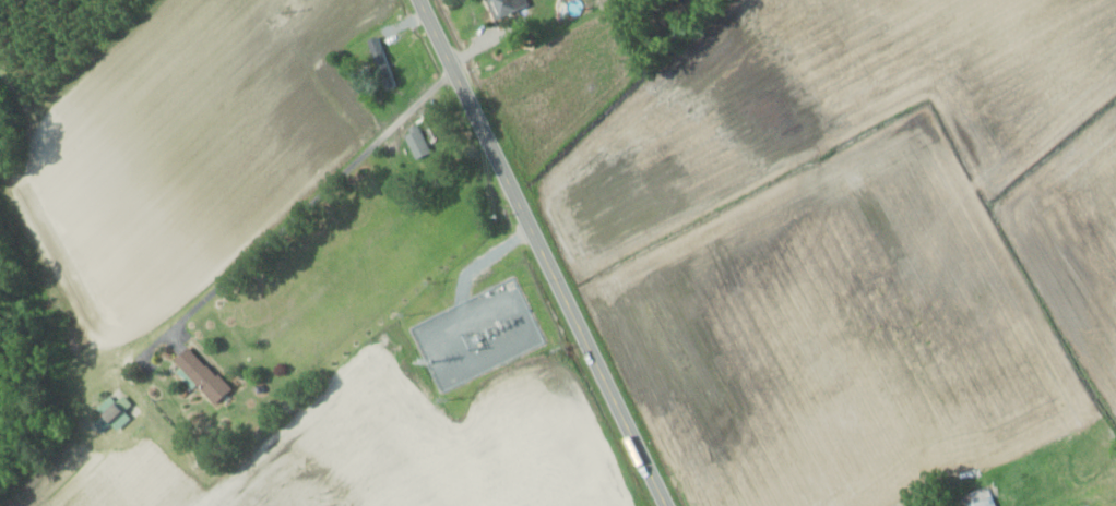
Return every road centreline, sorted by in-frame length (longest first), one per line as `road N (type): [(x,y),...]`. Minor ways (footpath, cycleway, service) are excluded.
road 1 (secondary): [(667,505),(420,0)]

